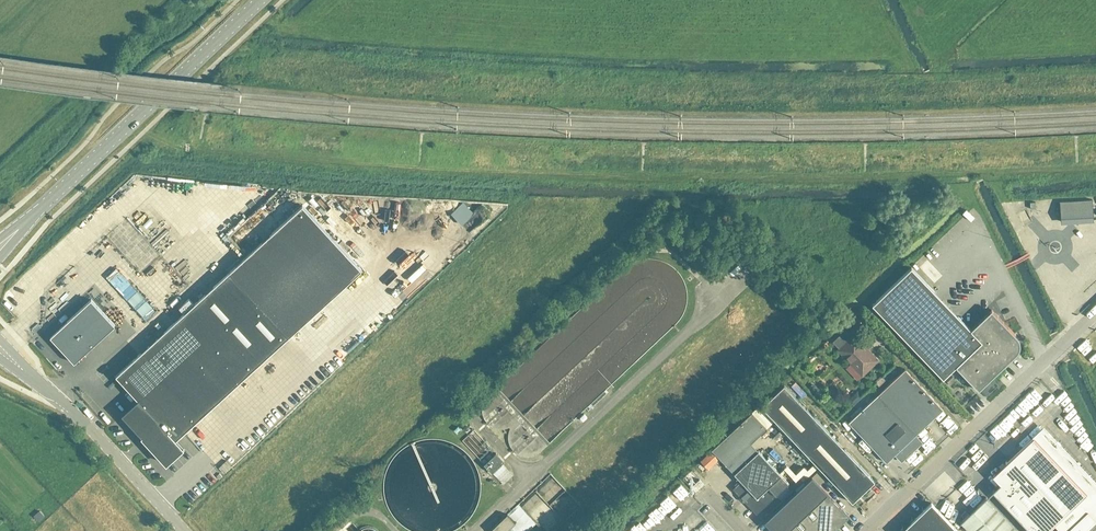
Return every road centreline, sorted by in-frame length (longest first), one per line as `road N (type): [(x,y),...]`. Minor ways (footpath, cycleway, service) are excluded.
road 1 (track): [(1095,166),(738,183),(390,168),(188,147),(134,121)]
road 2 (secondary): [(7,239),(262,0)]
road 3 (unclassified): [(865,530),(1095,314)]
road 4 (tertiary): [(184,530),(92,428),(14,362)]

